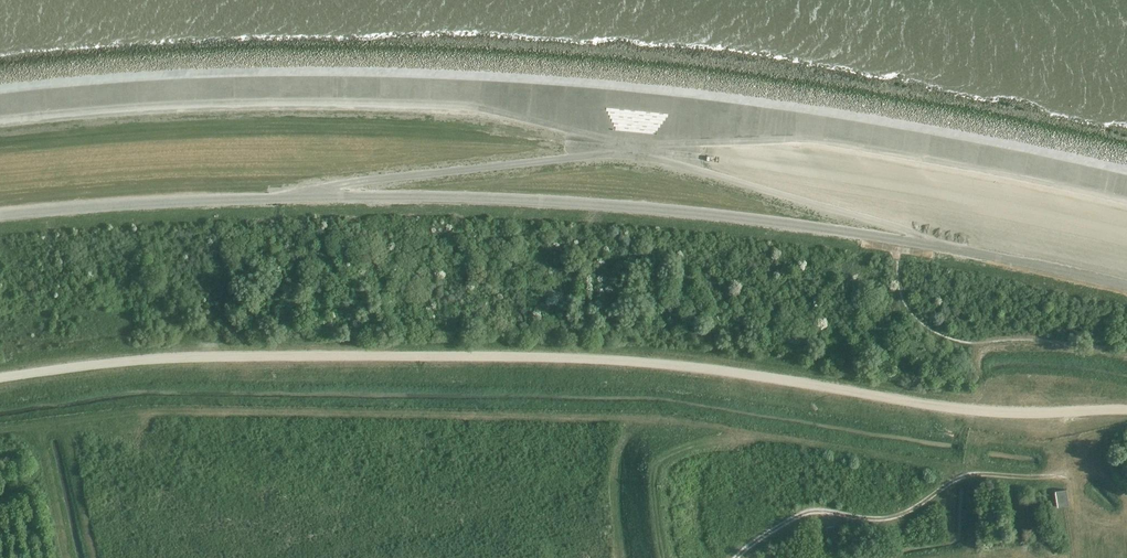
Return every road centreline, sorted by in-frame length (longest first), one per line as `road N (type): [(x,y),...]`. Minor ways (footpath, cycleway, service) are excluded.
road 1 (track): [(0,377),(205,355),(609,358),(960,409),(1126,409)]
road 2 (track): [(529,112),(321,68),(0,87)]
road 3 (track): [(1126,168),(946,130),(797,129),(653,146)]

